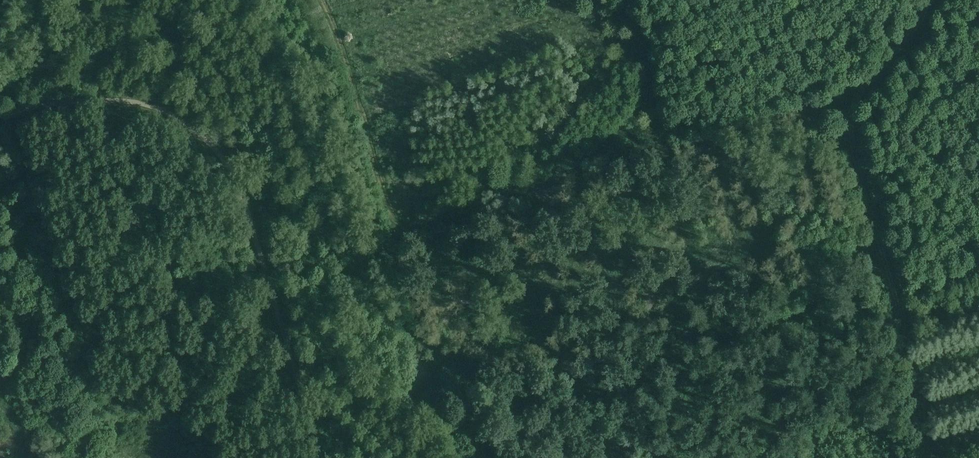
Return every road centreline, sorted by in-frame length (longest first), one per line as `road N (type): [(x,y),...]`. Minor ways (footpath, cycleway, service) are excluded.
road 1 (track): [(940,457),(853,166),(849,104),(899,58),(932,0)]

